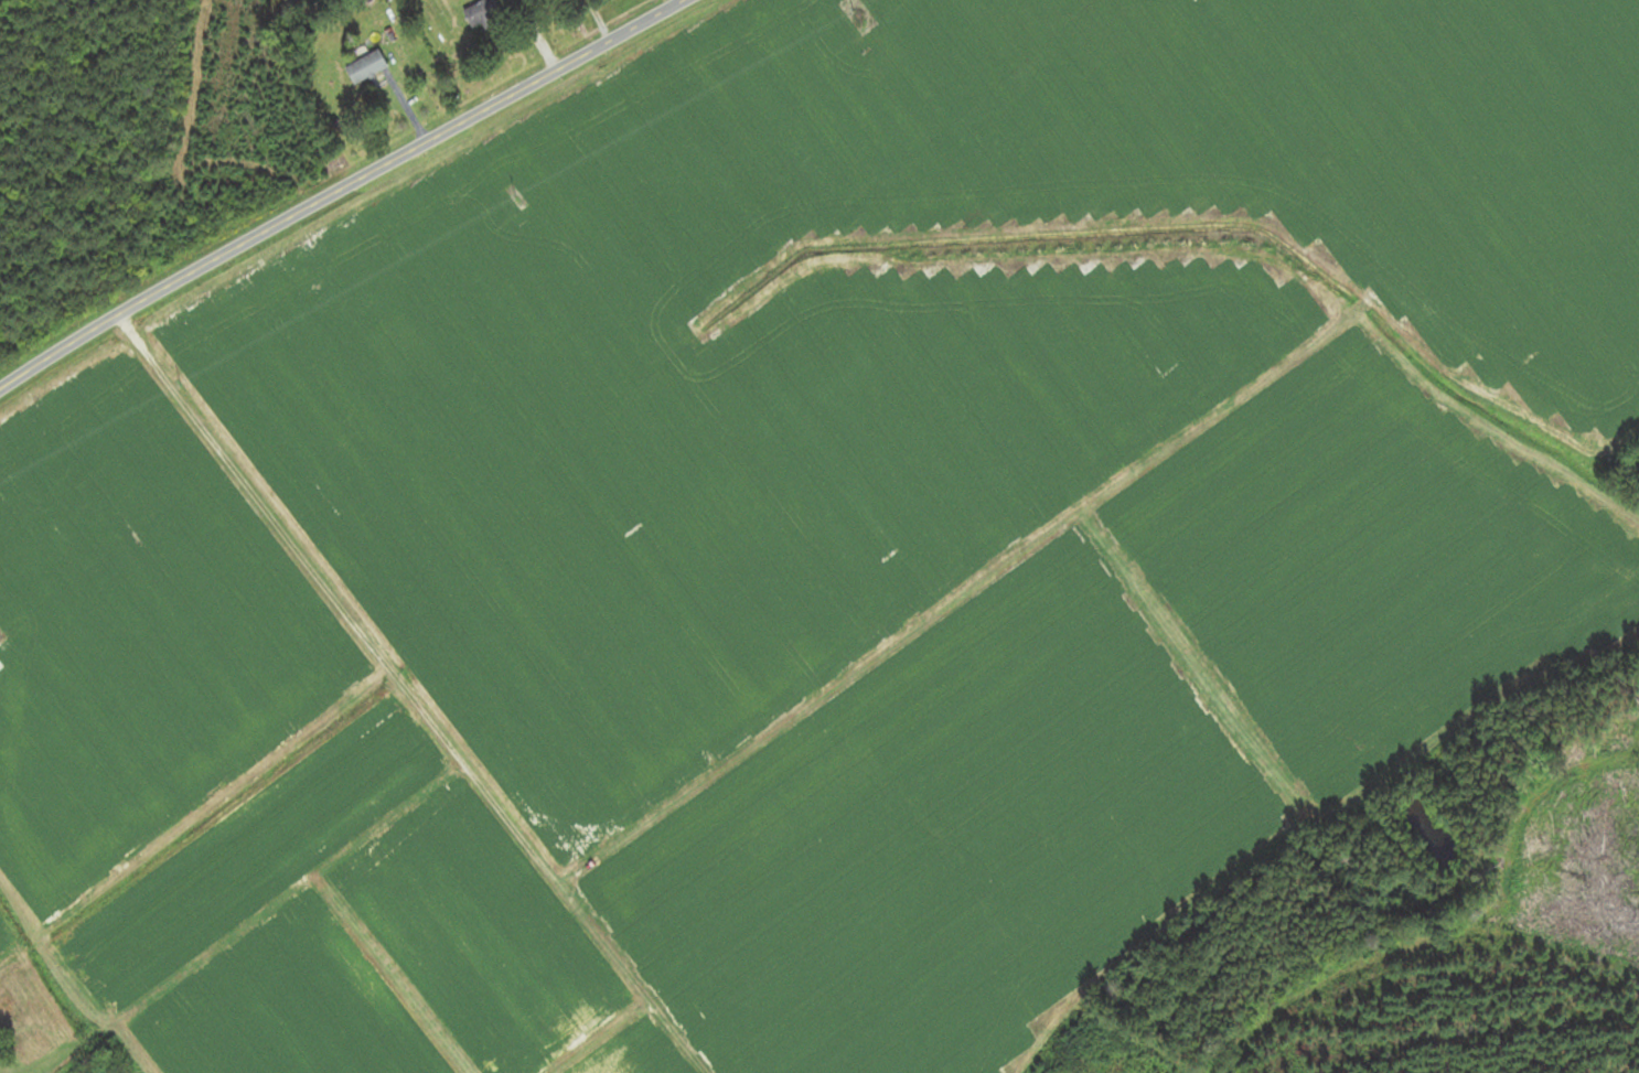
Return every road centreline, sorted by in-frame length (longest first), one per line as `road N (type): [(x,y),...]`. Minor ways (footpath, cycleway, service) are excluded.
road 1 (residential): [(0,390),(164,287),(690,0)]

